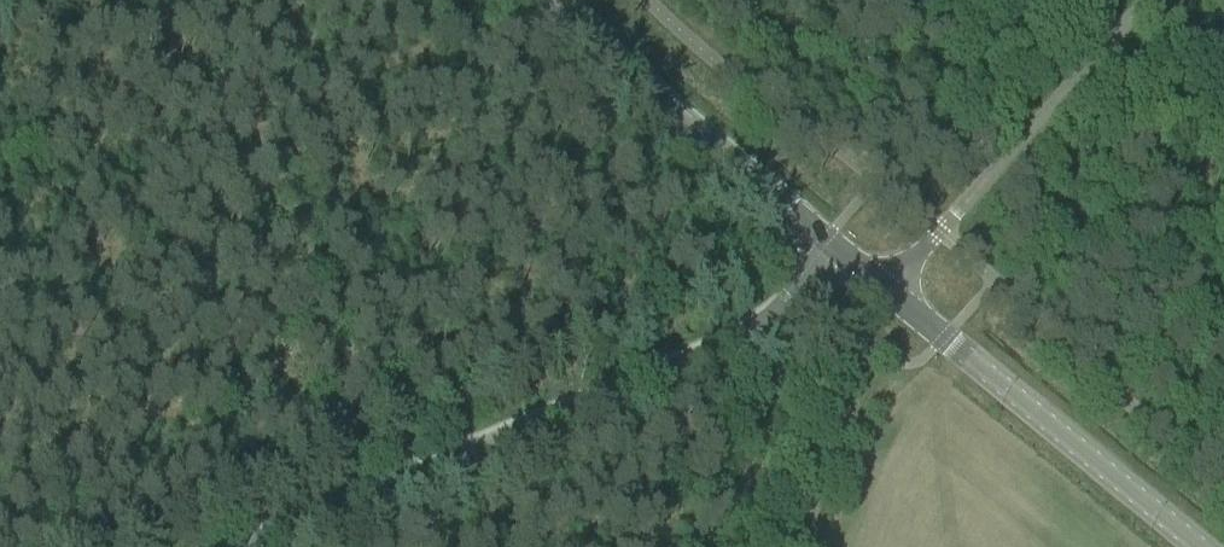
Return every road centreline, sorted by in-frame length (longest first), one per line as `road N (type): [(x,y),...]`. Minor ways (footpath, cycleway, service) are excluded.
road 1 (unclassified): [(253,546),(744,338),(848,255)]
road 2 (tertiary): [(1202,546),(884,287)]
road 3 (tertiary): [(848,255),(615,66),(556,0)]
road 4 (unclassified): [(884,287),(1145,0)]
road 5 (track): [(798,546),(833,446),(903,366)]

